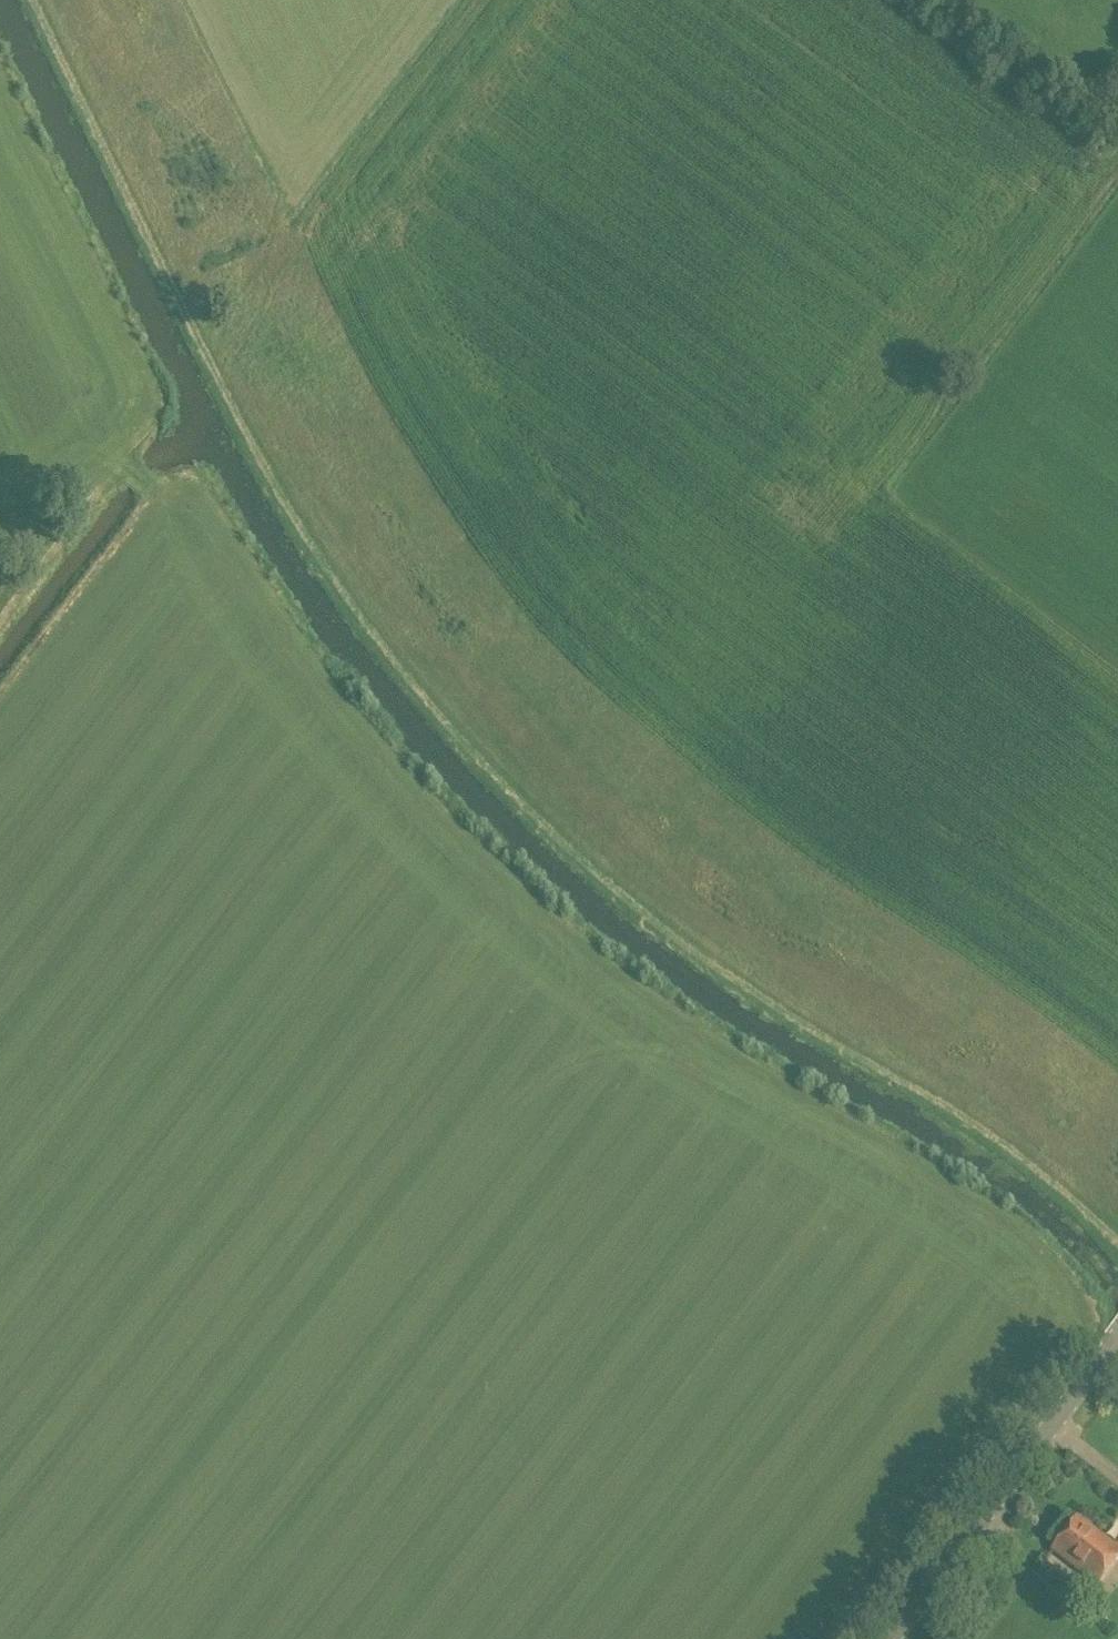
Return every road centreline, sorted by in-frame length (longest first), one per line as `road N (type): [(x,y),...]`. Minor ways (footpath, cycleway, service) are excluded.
road 1 (unclassified): [(895,1638),(1117,1343)]

